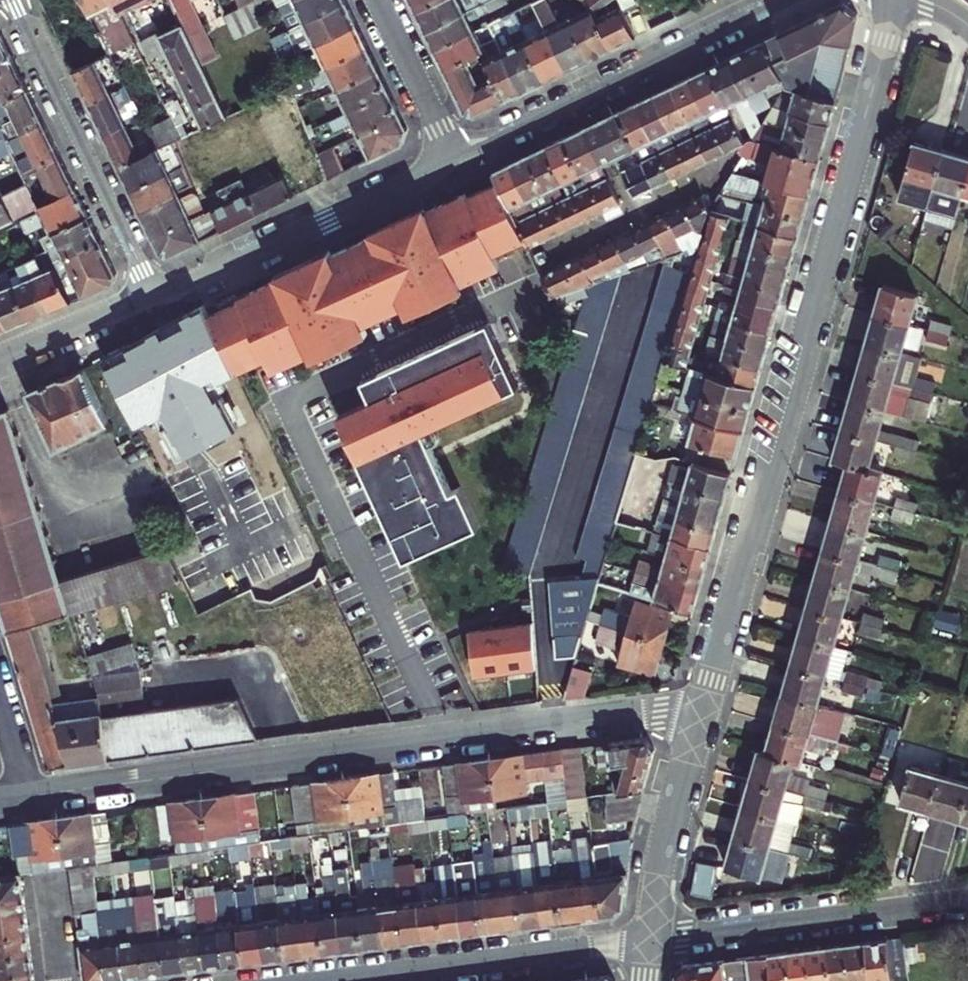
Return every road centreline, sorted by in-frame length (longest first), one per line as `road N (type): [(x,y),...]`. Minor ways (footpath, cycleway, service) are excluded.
road 1 (residential): [(885,43),(697,718)]
road 2 (residential): [(30,797),(633,714),(697,718)]
road 3 (residential): [(455,161),(785,0)]
road 4 (residential): [(455,161),(151,295)]
road 5 (residential): [(151,295),(11,0)]
road 6 (residential): [(648,941),(967,901)]
road 7 (residential): [(345,980),(648,941)]
road 8 (residential): [(697,718),(664,830),(648,941)]
road 9 (residential): [(377,0),(455,161)]
road 10 (residential): [(151,295),(0,355)]

